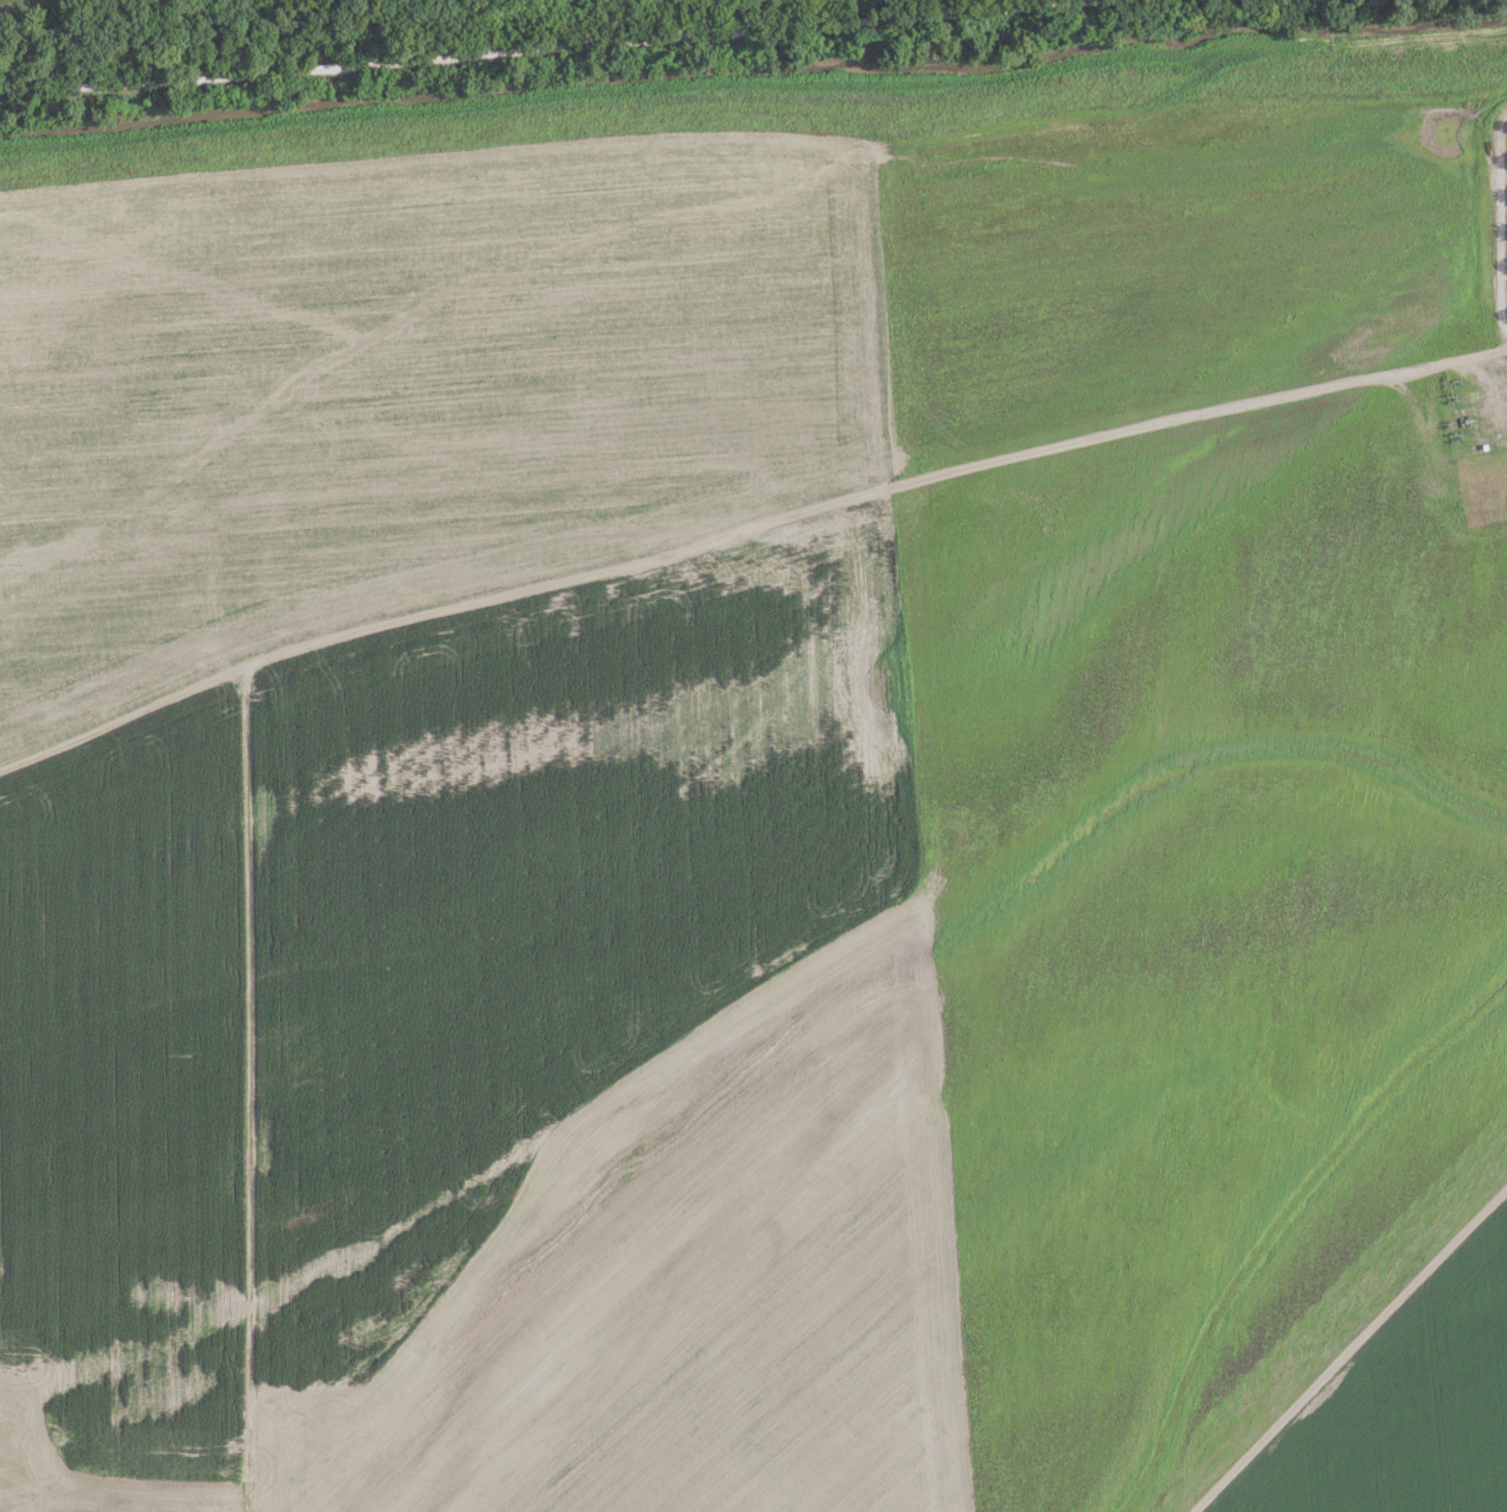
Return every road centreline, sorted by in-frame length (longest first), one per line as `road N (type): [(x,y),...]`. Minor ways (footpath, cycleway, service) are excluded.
road 1 (track): [(1506,340),(1495,307),(1495,130),(1506,108)]

